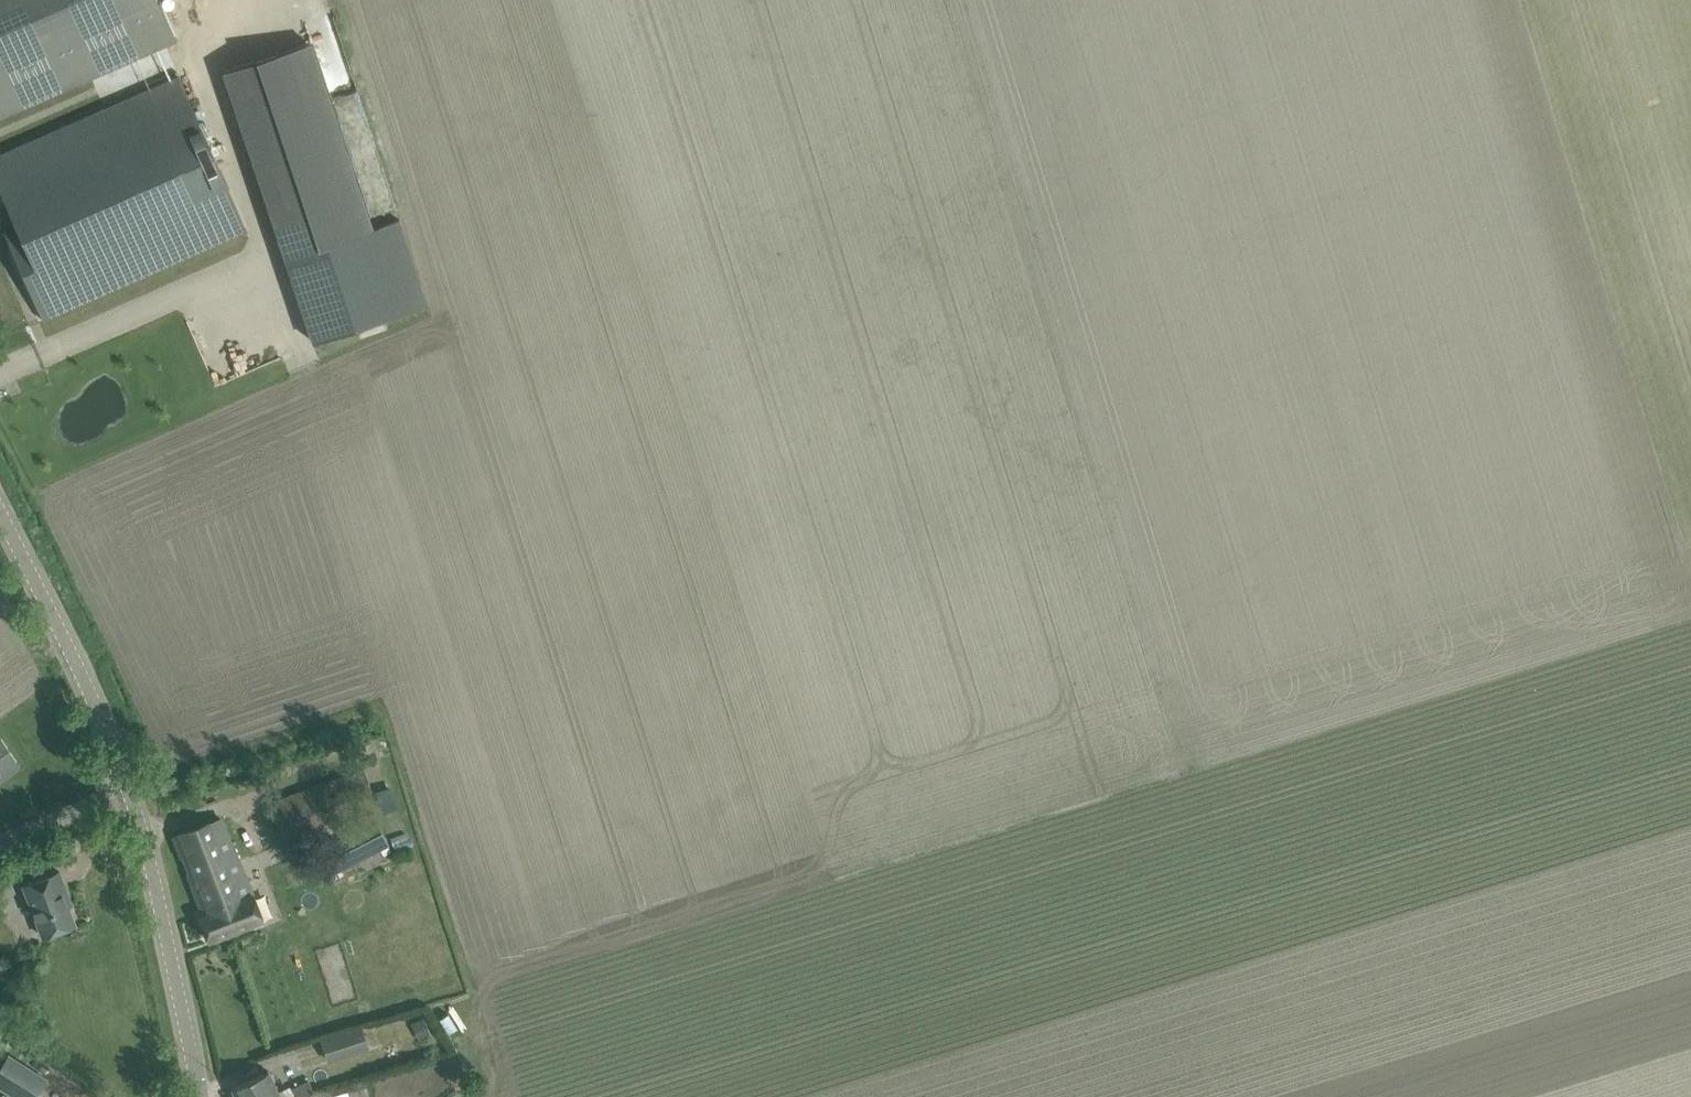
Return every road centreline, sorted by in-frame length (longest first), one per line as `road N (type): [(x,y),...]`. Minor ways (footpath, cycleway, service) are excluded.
road 1 (tertiary): [(194,1096),(186,1014),(117,759),(0,521)]

